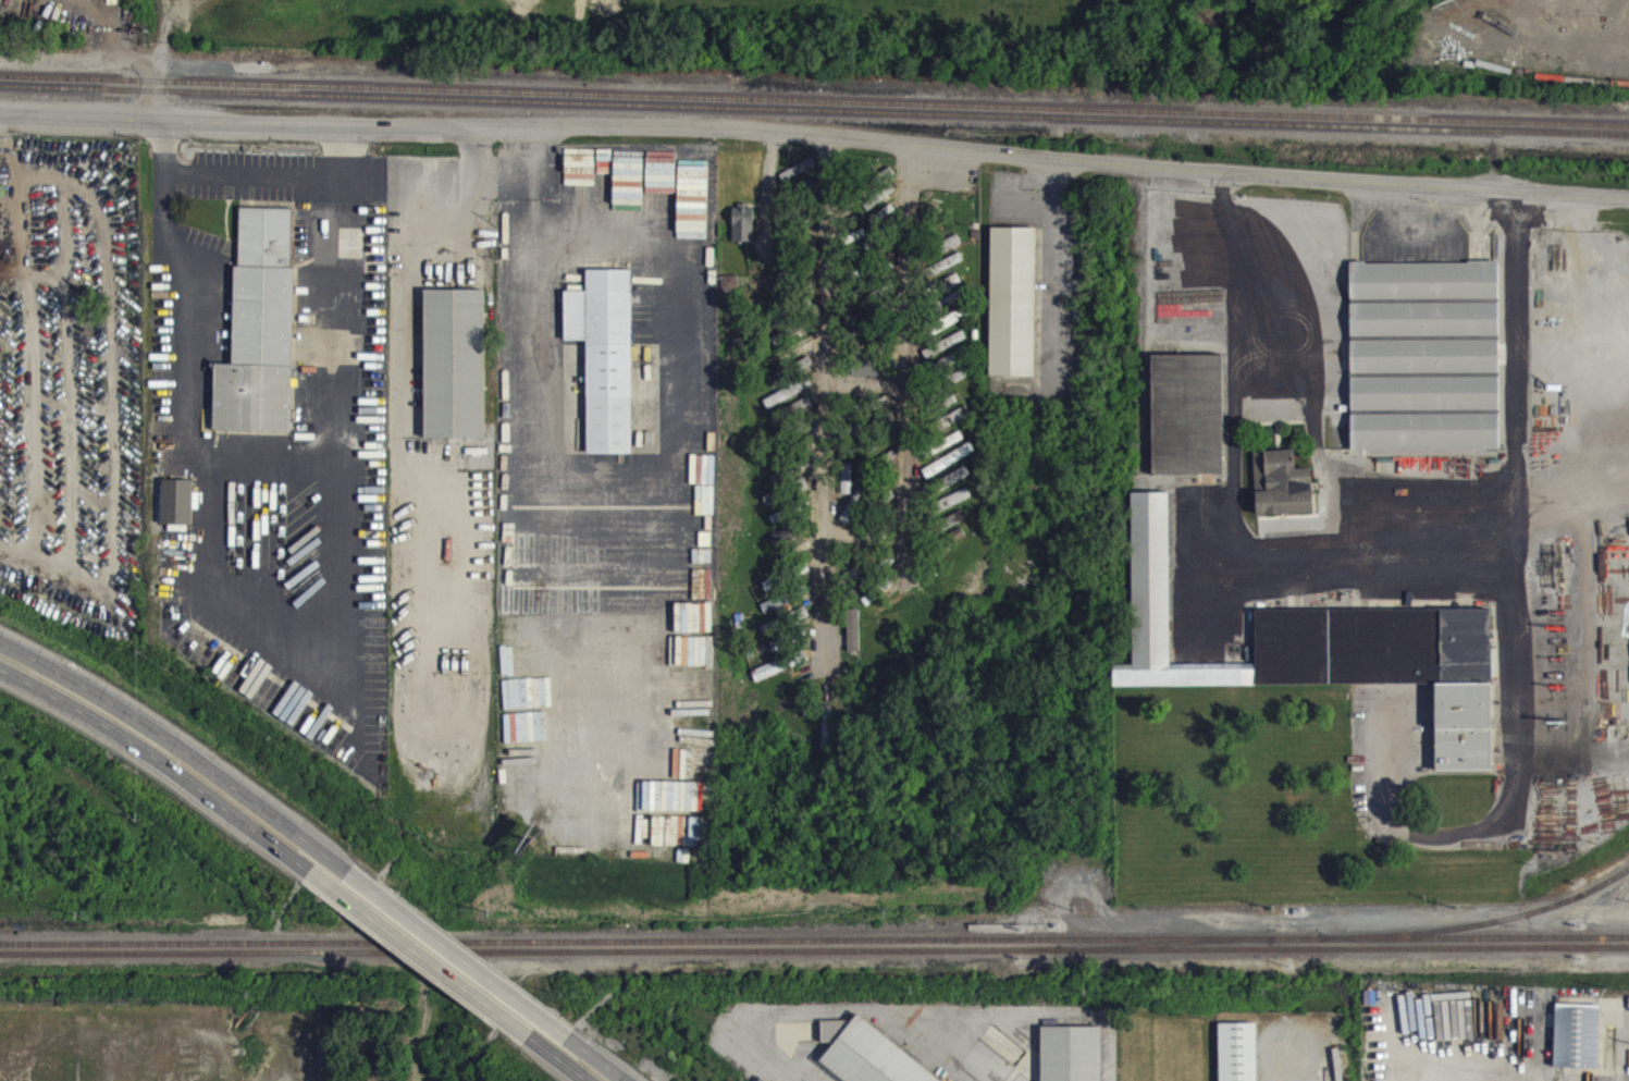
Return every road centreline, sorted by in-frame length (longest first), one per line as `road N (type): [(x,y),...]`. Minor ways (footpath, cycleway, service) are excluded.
road 1 (residential): [(0,113),(783,130),(1628,196)]
road 2 (primary): [(375,888),(108,688),(0,643)]
road 3 (primary): [(0,670),(101,723),(332,888)]
road 4 (primary): [(332,888),(513,1028)]
road 5 (primary): [(546,1018),(375,888)]

